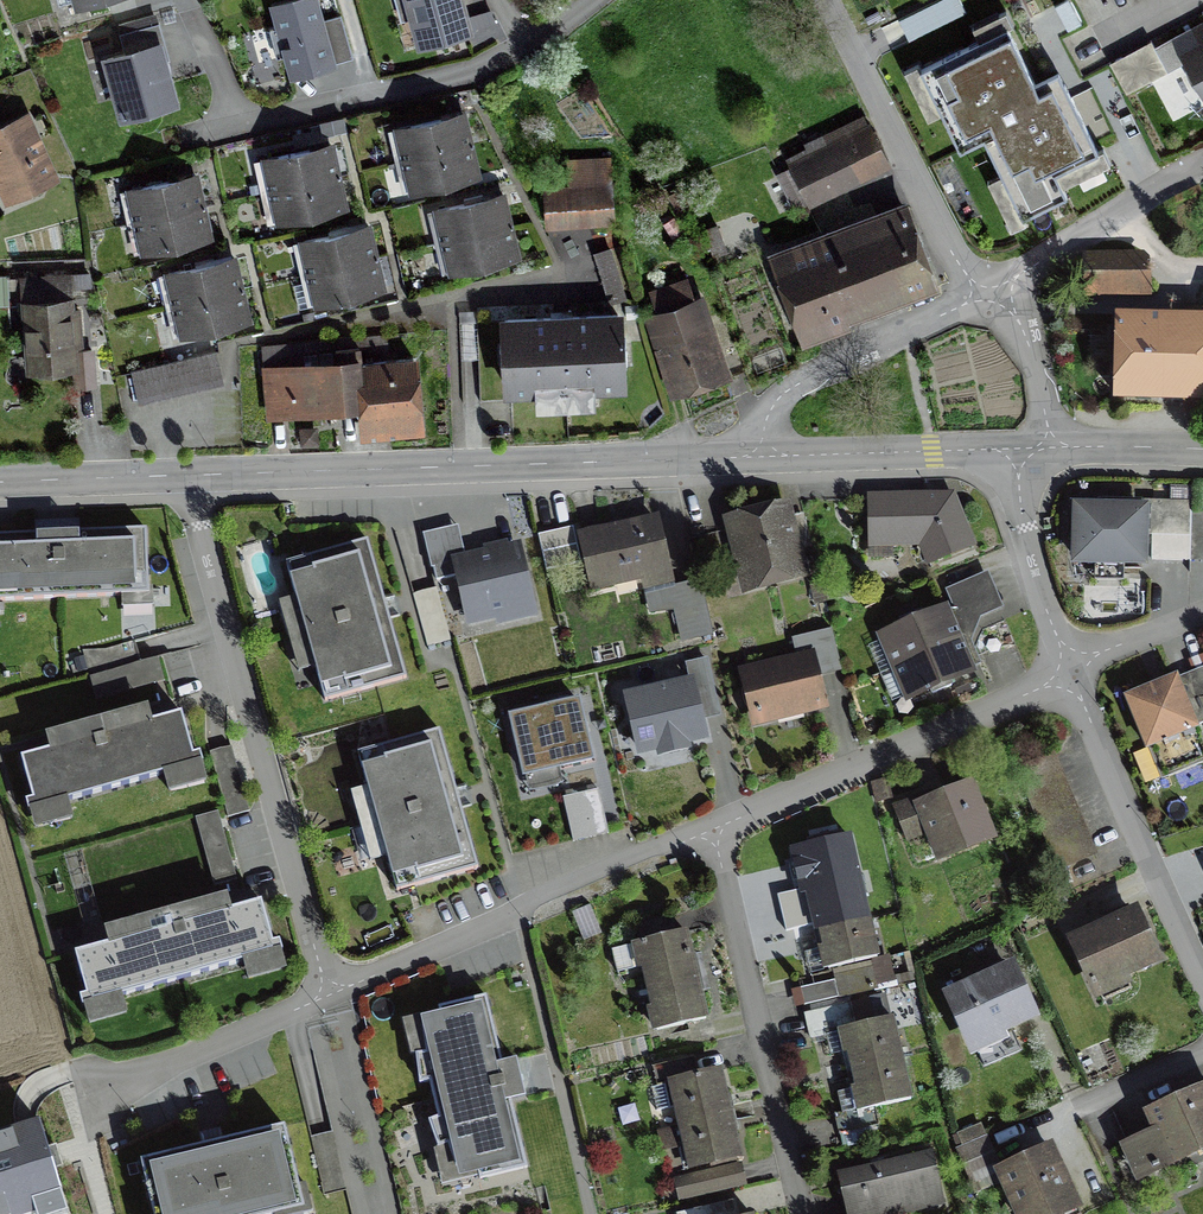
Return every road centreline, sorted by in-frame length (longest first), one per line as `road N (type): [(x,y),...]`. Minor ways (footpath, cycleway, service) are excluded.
road 1 (residential): [(1070,673),(508,915)]
road 2 (residential): [(178,478),(748,456)]
road 3 (residential): [(333,997),(178,478)]
road 4 (residential): [(587,0),(526,46),(475,71),(242,124),(185,0)]
road 5 (residential): [(982,299),(828,0)]
road 6 (residential): [(1202,964),(1070,673)]
road 7 (residential): [(578,1213),(508,915)]
road 8 (residential): [(982,299),(811,377),(770,409),(748,456)]
road 9 (residential): [(748,456),(1013,451)]
road 10 (residential): [(1202,168),(982,299)]
road 11 (residential): [(333,997),(101,1095)]
road 12 (residential): [(1070,673),(1024,528),(1013,451)]
road 13 (residential): [(508,915),(333,997)]
road 14 (residential): [(0,484),(178,478)]
road 15 (residential): [(1047,447),(1036,367),(1016,329),(982,299)]
road 16 (residential): [(1047,447),(1202,450)]
road 17 (residential): [(1202,632),(1070,673)]

